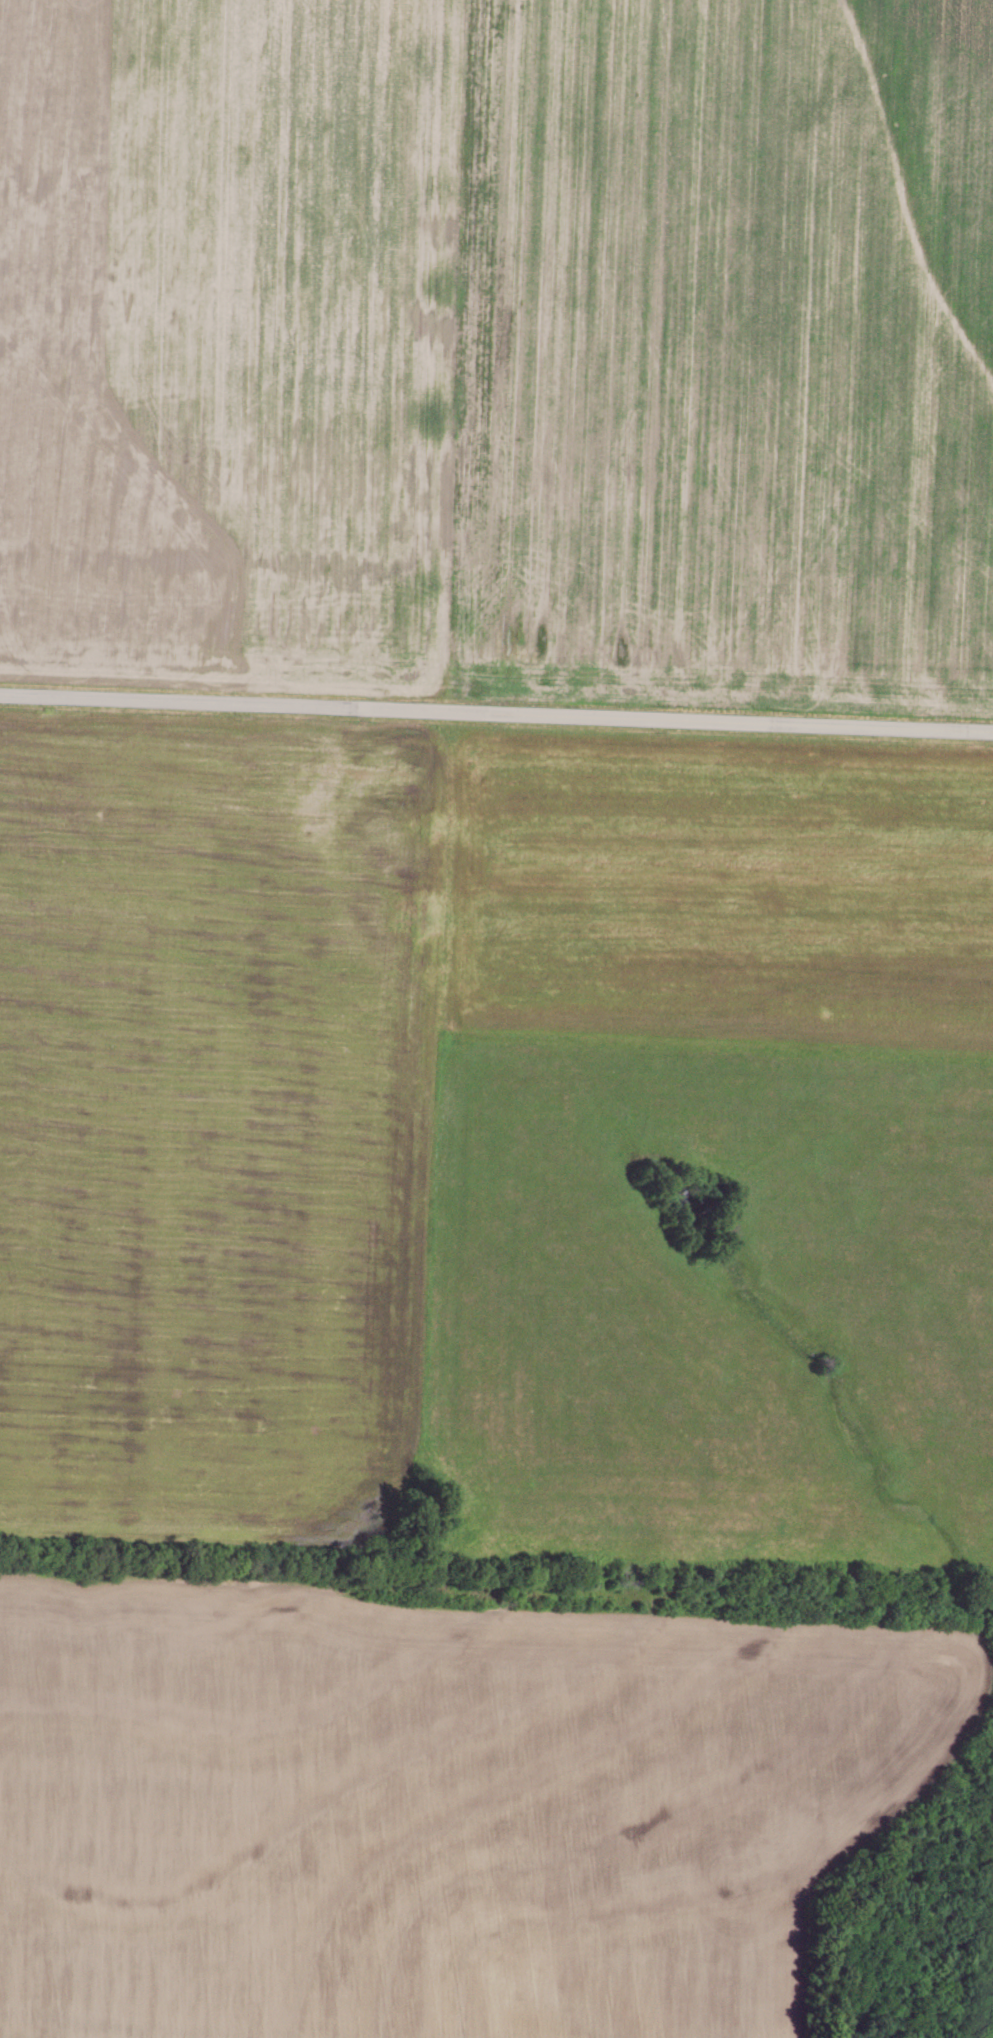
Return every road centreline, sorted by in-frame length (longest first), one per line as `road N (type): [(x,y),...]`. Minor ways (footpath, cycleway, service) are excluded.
road 1 (residential): [(992,733),(0,694)]

